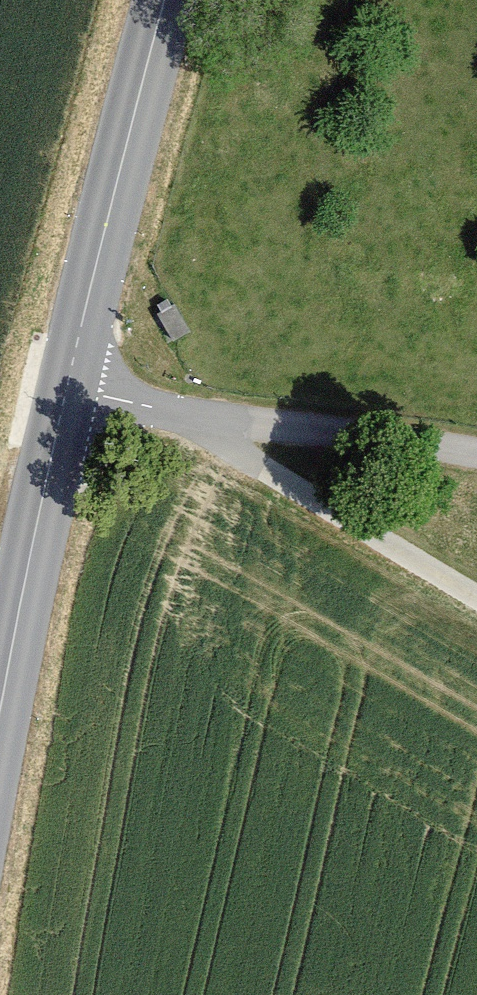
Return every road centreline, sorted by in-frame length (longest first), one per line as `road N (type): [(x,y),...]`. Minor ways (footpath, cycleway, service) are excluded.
road 1 (unclassified): [(476,451),(211,420),(66,389)]
road 2 (tertiary): [(165,0),(66,389)]
road 3 (tertiary): [(66,389),(0,730)]
road 4 (track): [(476,600),(266,474),(211,420)]

